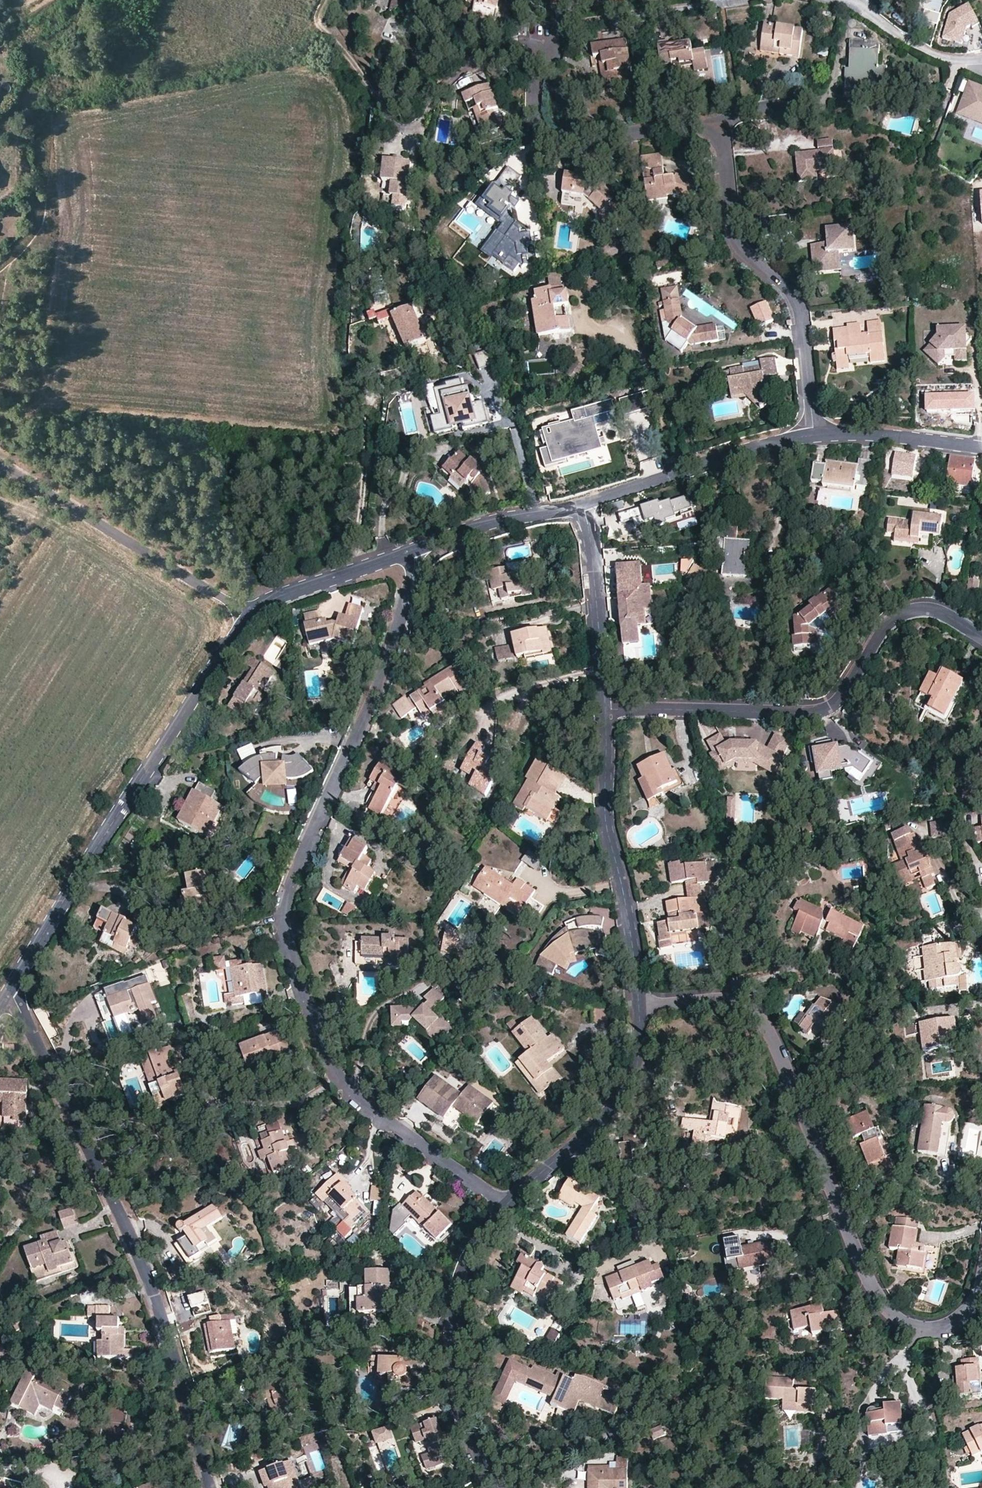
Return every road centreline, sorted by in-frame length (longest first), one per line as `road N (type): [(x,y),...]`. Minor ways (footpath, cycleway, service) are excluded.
road 1 (residential): [(415,550),(392,651),(296,873),(283,927),(318,1036),(344,1086),(506,1205)]
road 2 (residential): [(638,1005),(731,1002),(765,1022),(876,1297),(892,1316),(915,1329),(951,1326),(970,1312),(981,1286)]
road 3 (residential): [(210,1487),(146,1272),(8,991)]
road 4 (residential): [(8,991),(246,616)]
road 5 (residential): [(981,636),(941,612),(907,612),(891,622),(838,700),(820,711),(606,710)]
road 6 (residential): [(717,117),(736,245),(796,304),(814,435)]
road 7 (residential): [(567,25),(541,40),(537,122),(546,138),(585,141),(717,117)]
road 8 (residential): [(506,1205),(465,1271),(451,1345),(457,1388),(493,1487)]
road 9 (residential): [(606,710),(605,822),(628,916),(638,1005)]
road 10 (residential): [(0,466),(246,616)]
road 11 (track): [(541,40),(499,47),(460,71),(410,127),(384,110),(398,30)]
road 12 (residential): [(638,1005),(630,1084),(608,1115),(506,1205)]
road 13 (residential): [(814,435),(583,505)]
road 14 (residential): [(583,505),(606,710)]
road 15 (residential): [(415,550),(246,616)]
road 16 (residential): [(583,505),(497,521),(415,550)]
road 17 (residential): [(981,448),(814,435)]

